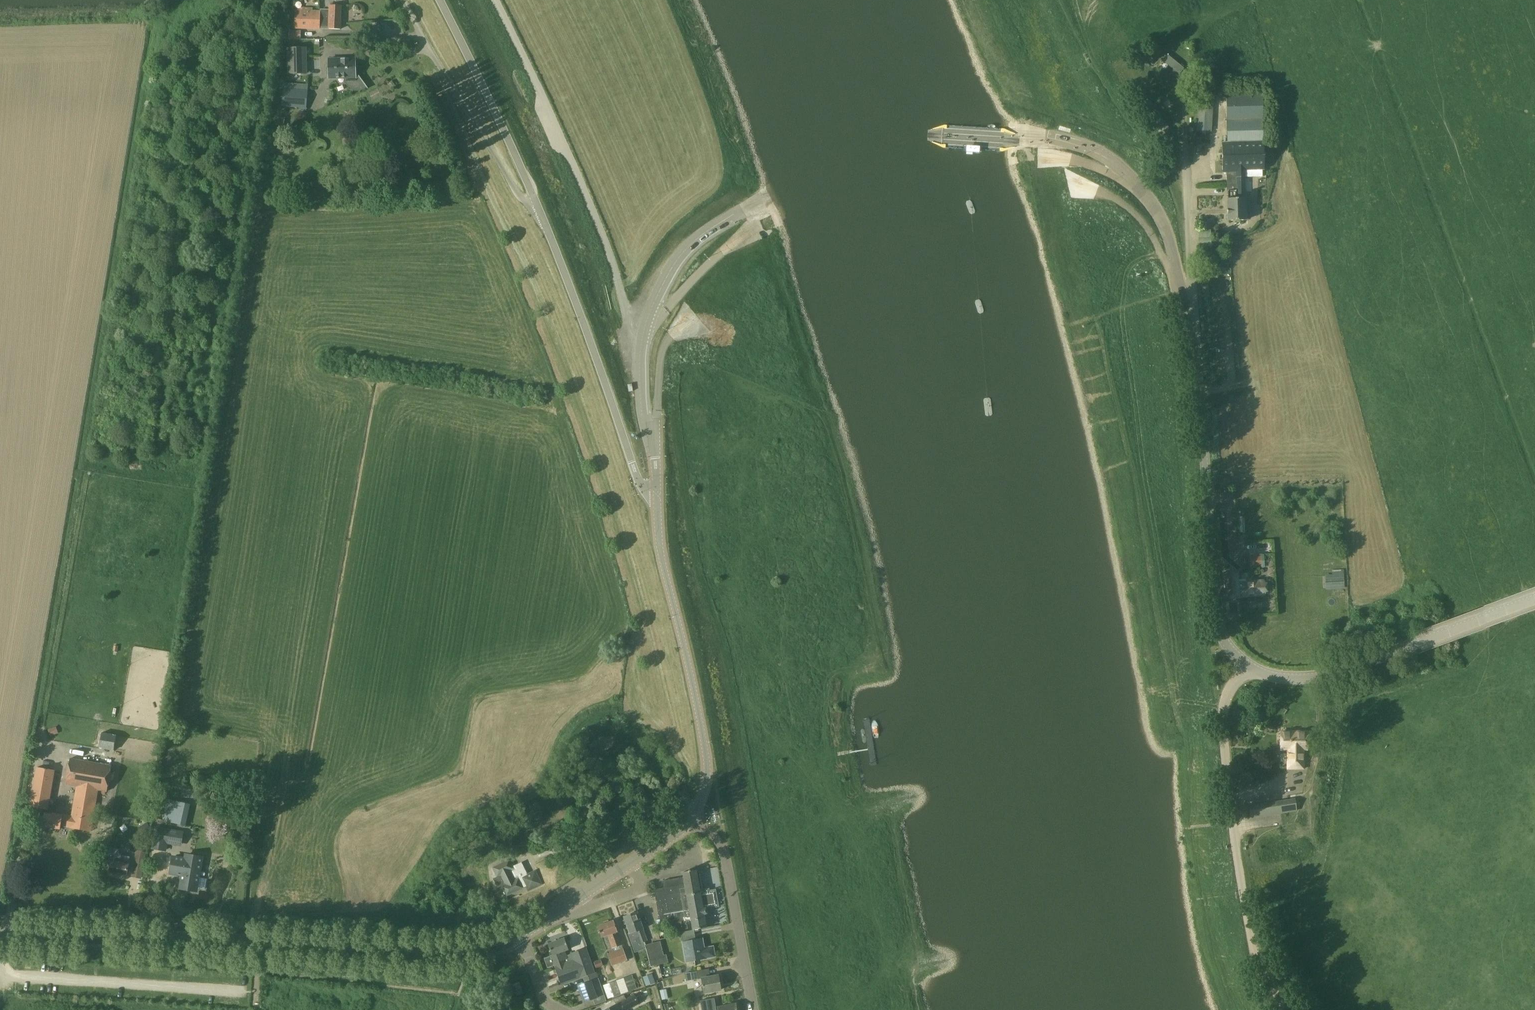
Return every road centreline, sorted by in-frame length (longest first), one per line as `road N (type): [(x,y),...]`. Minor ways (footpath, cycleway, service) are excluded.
road 1 (tertiary): [(1249,667),(1223,641),(1216,619),(1199,390),(1169,237),(1153,202),(1098,154),(1040,141)]
road 2 (tertiary): [(0,930),(422,948),(515,933)]
road 3 (unclassified): [(1283,1009),(1255,957),(1226,760),(1223,705),(1249,667)]
road 4 (tertiary): [(657,498),(641,401),(644,329),(681,255),(742,210)]
road 5 (tertiary): [(693,815),(707,759),(661,556),(657,498)]
road 6 (tertiary): [(657,498),(639,482),(538,208)]
road 7 (tertiary): [(1249,667),(1287,679),(1342,672),(1534,599)]
road 8 (unclassified): [(538,208),(517,193),(403,0)]
road 9 (tertiary): [(538,208),(440,0)]
road 10 (unclassified): [(753,1009),(725,851),(693,815)]

